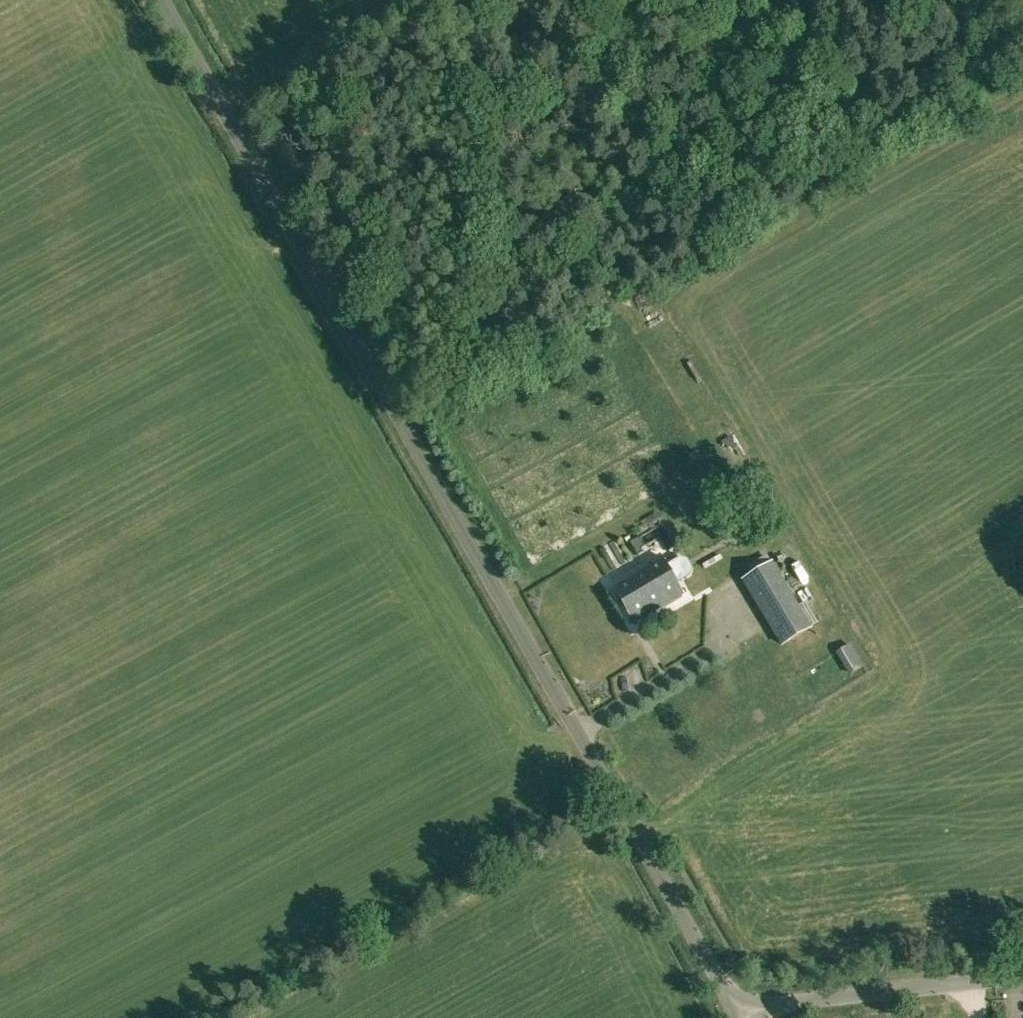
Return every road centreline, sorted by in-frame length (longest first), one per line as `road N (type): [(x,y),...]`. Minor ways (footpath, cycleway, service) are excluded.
road 1 (unclassified): [(739,1016),(165,0)]
road 2 (unclassified): [(739,1016),(1022,980)]

